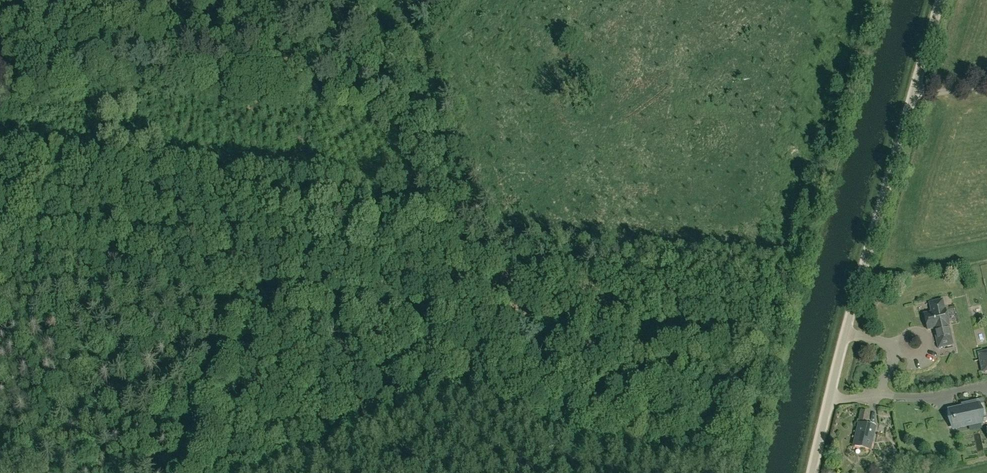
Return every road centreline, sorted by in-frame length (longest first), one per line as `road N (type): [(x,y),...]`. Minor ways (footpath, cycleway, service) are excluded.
road 1 (track): [(369,0),(469,295),(0,254)]
road 2 (unclassified): [(816,472),(869,248),(943,0)]
road 3 (track): [(791,319),(469,295)]

